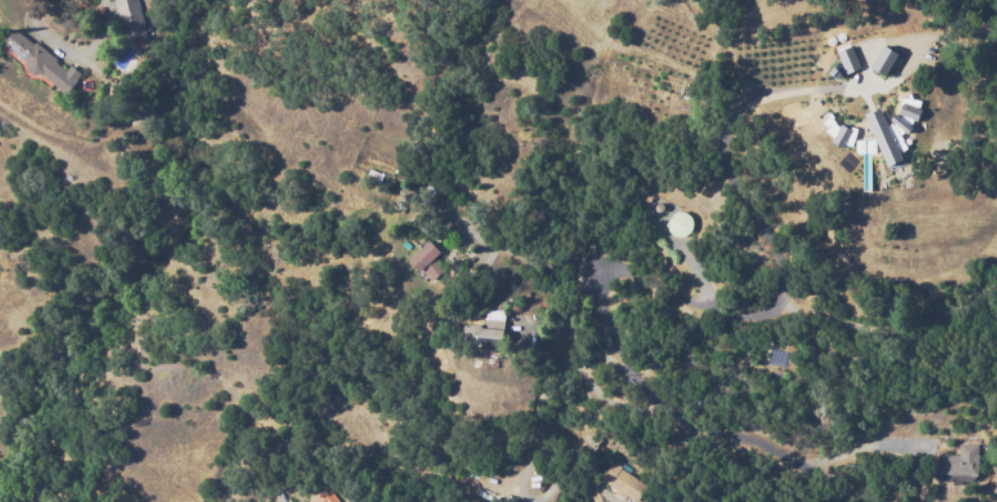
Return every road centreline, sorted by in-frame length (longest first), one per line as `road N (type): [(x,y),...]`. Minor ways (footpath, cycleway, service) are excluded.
road 1 (residential): [(879,501),(792,456),(669,410),(620,351),(600,297),(599,268)]

